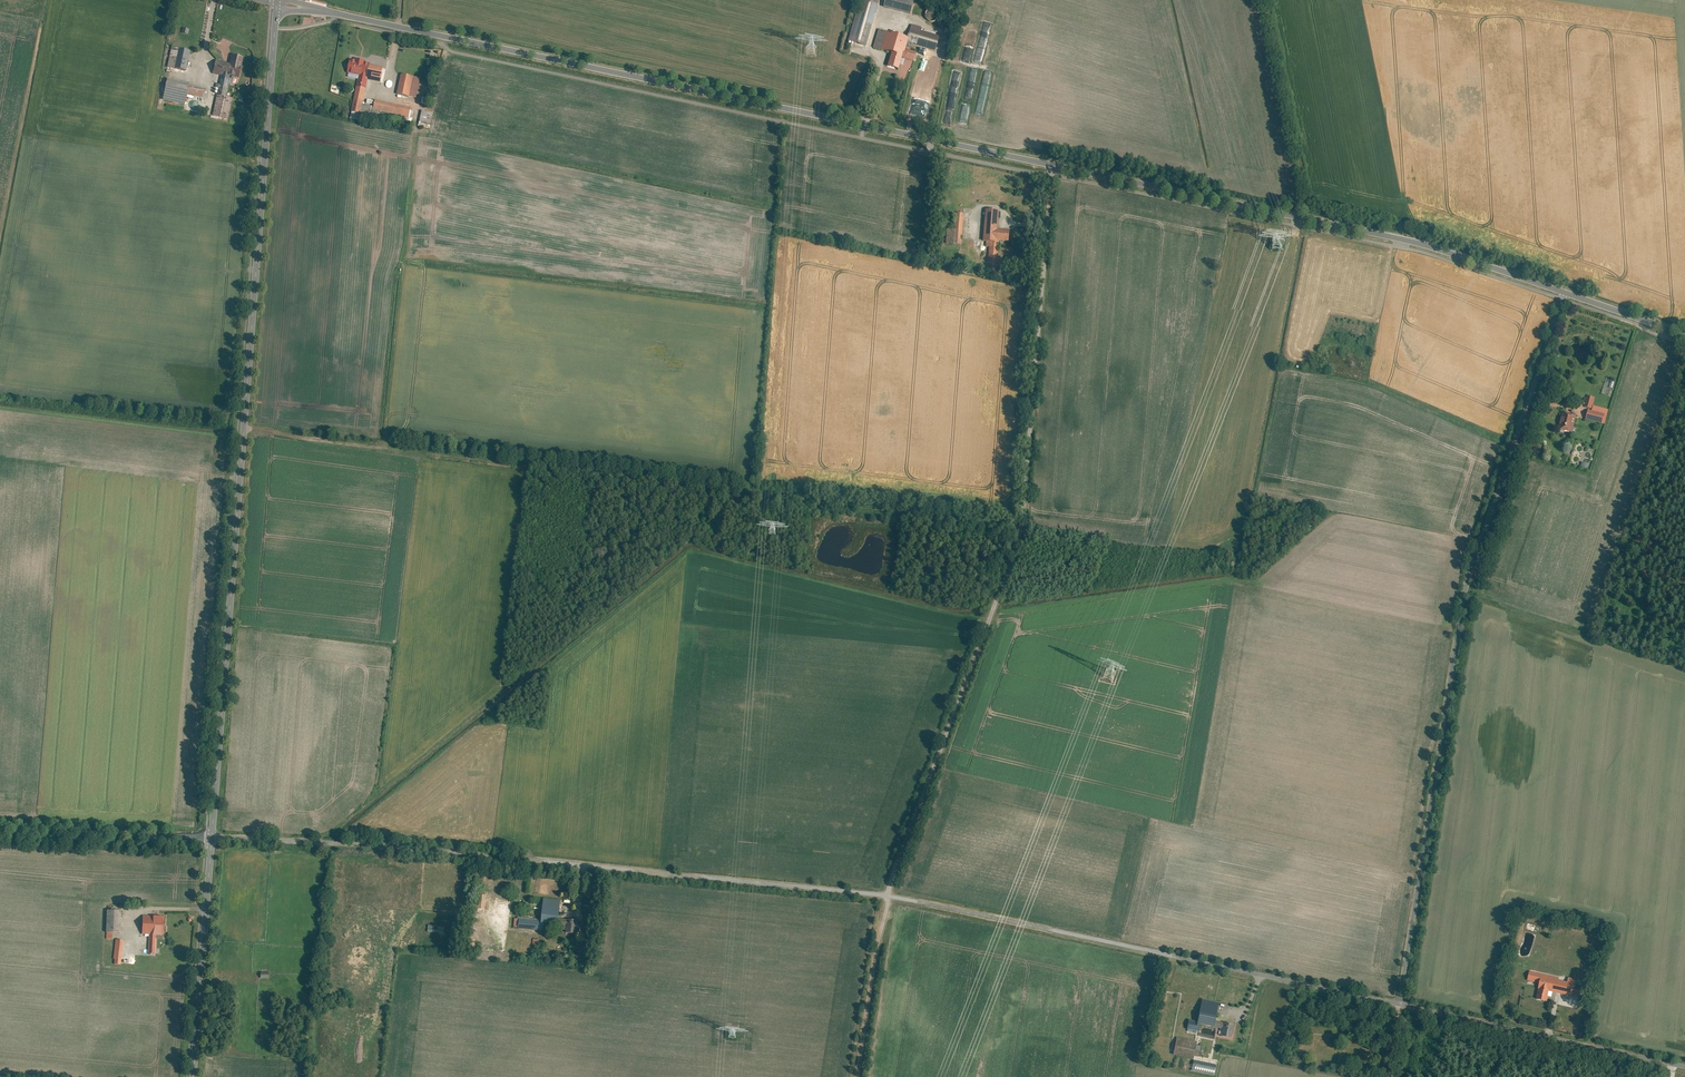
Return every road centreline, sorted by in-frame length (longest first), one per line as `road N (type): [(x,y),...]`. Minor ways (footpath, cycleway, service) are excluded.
road 1 (tertiary): [(277,2),(1438,244),(1566,293)]
road 2 (unclassified): [(211,837),(371,845),(892,897),(1398,1003)]
road 3 (track): [(1051,164),(1020,530),(887,896),(857,1076)]
road 4 (tertiary): [(277,2),(211,837)]
road 5 (track): [(1021,525),(246,429)]
road 6 (unclassified): [(1566,293),(1462,598),(1398,1003)]
road 7 (unclassified): [(1398,1003),(1684,1066)]
road 8 (tertiary): [(211,837),(193,1076)]
road 9 (unclassified): [(0,828),(211,837)]
road 10 (tertiary): [(1566,293),(1684,333)]

